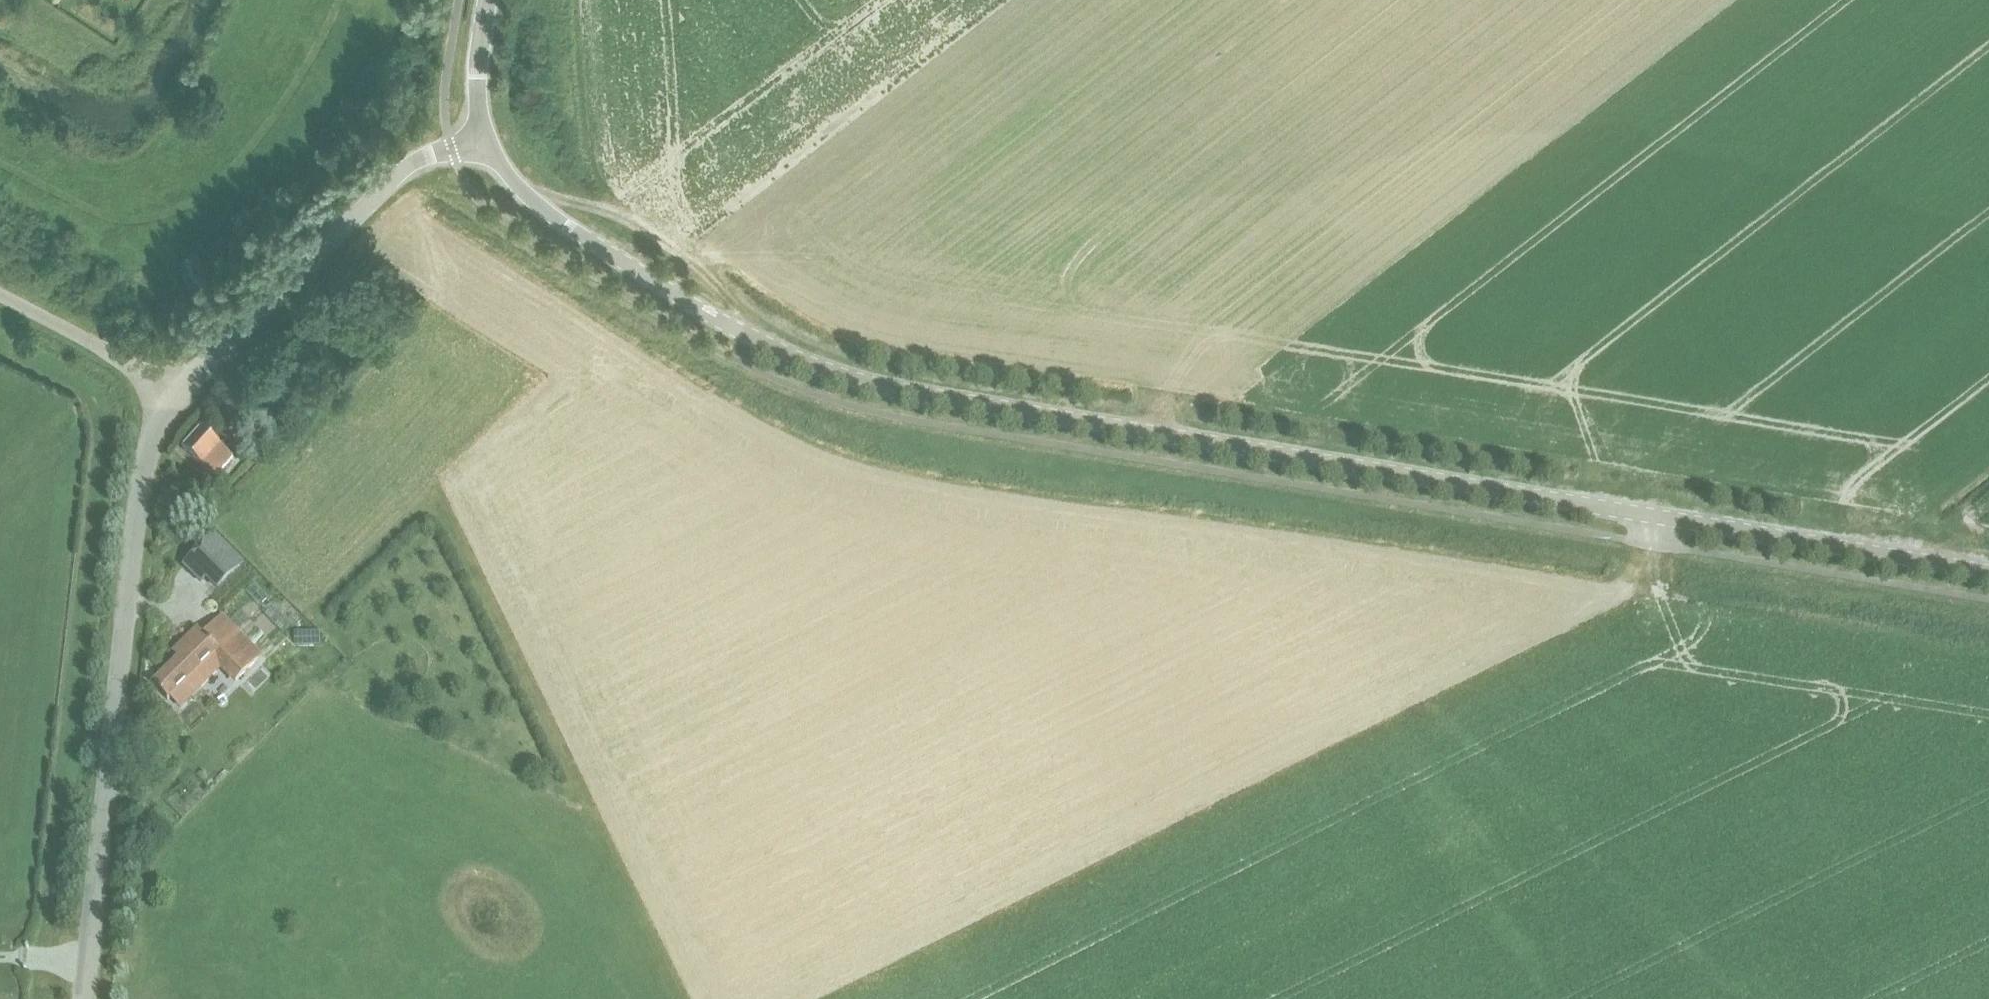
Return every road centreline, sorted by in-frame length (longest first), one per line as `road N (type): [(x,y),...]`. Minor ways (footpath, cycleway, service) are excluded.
road 1 (tertiary): [(1988,573),(898,391),(807,365),(622,264),(526,195),(485,140)]
road 2 (tertiary): [(86,998),(146,446),(165,390)]
road 3 (tertiary): [(165,390),(409,167),(485,140)]
road 4 (unclassified): [(165,390),(0,297)]
road 5 (tertiary): [(485,140),(477,81),(487,0)]

